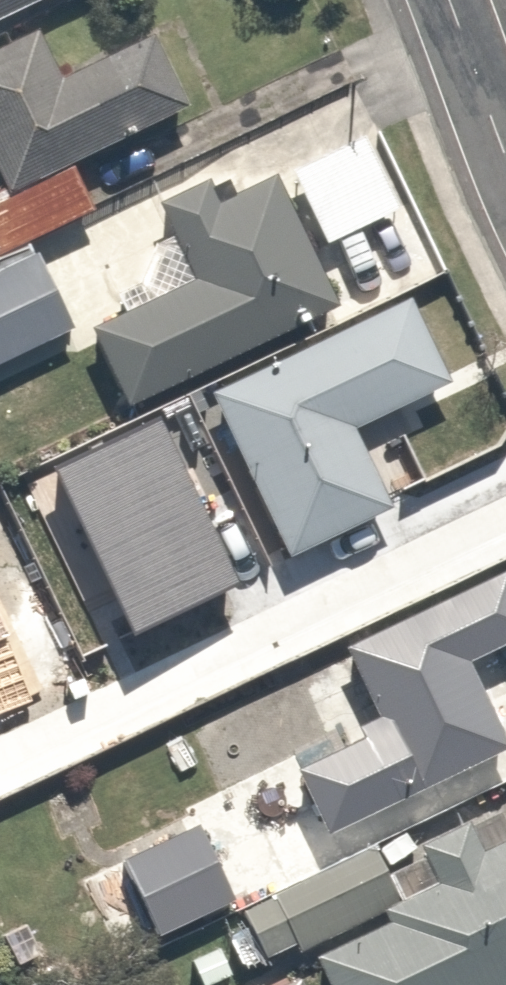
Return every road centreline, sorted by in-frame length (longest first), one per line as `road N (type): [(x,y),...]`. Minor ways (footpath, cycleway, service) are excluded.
road 1 (tertiary): [(505,151),(453,0)]

